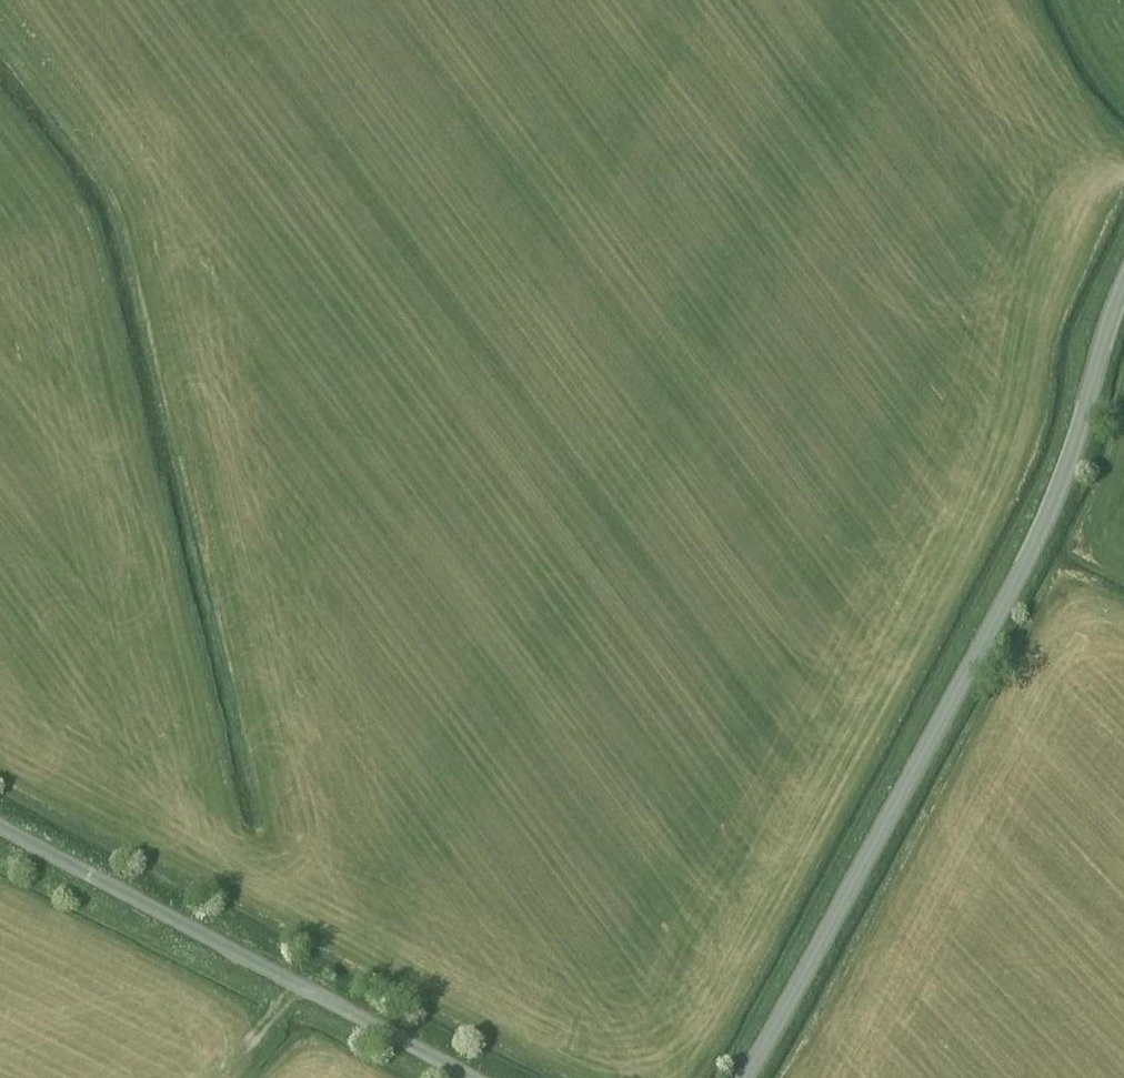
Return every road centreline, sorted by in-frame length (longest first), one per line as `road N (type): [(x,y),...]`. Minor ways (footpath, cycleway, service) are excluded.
road 1 (unclassified): [(743,1077),(1021,546),(1123,264)]
road 2 (unclassified): [(473,1077),(0,820)]

